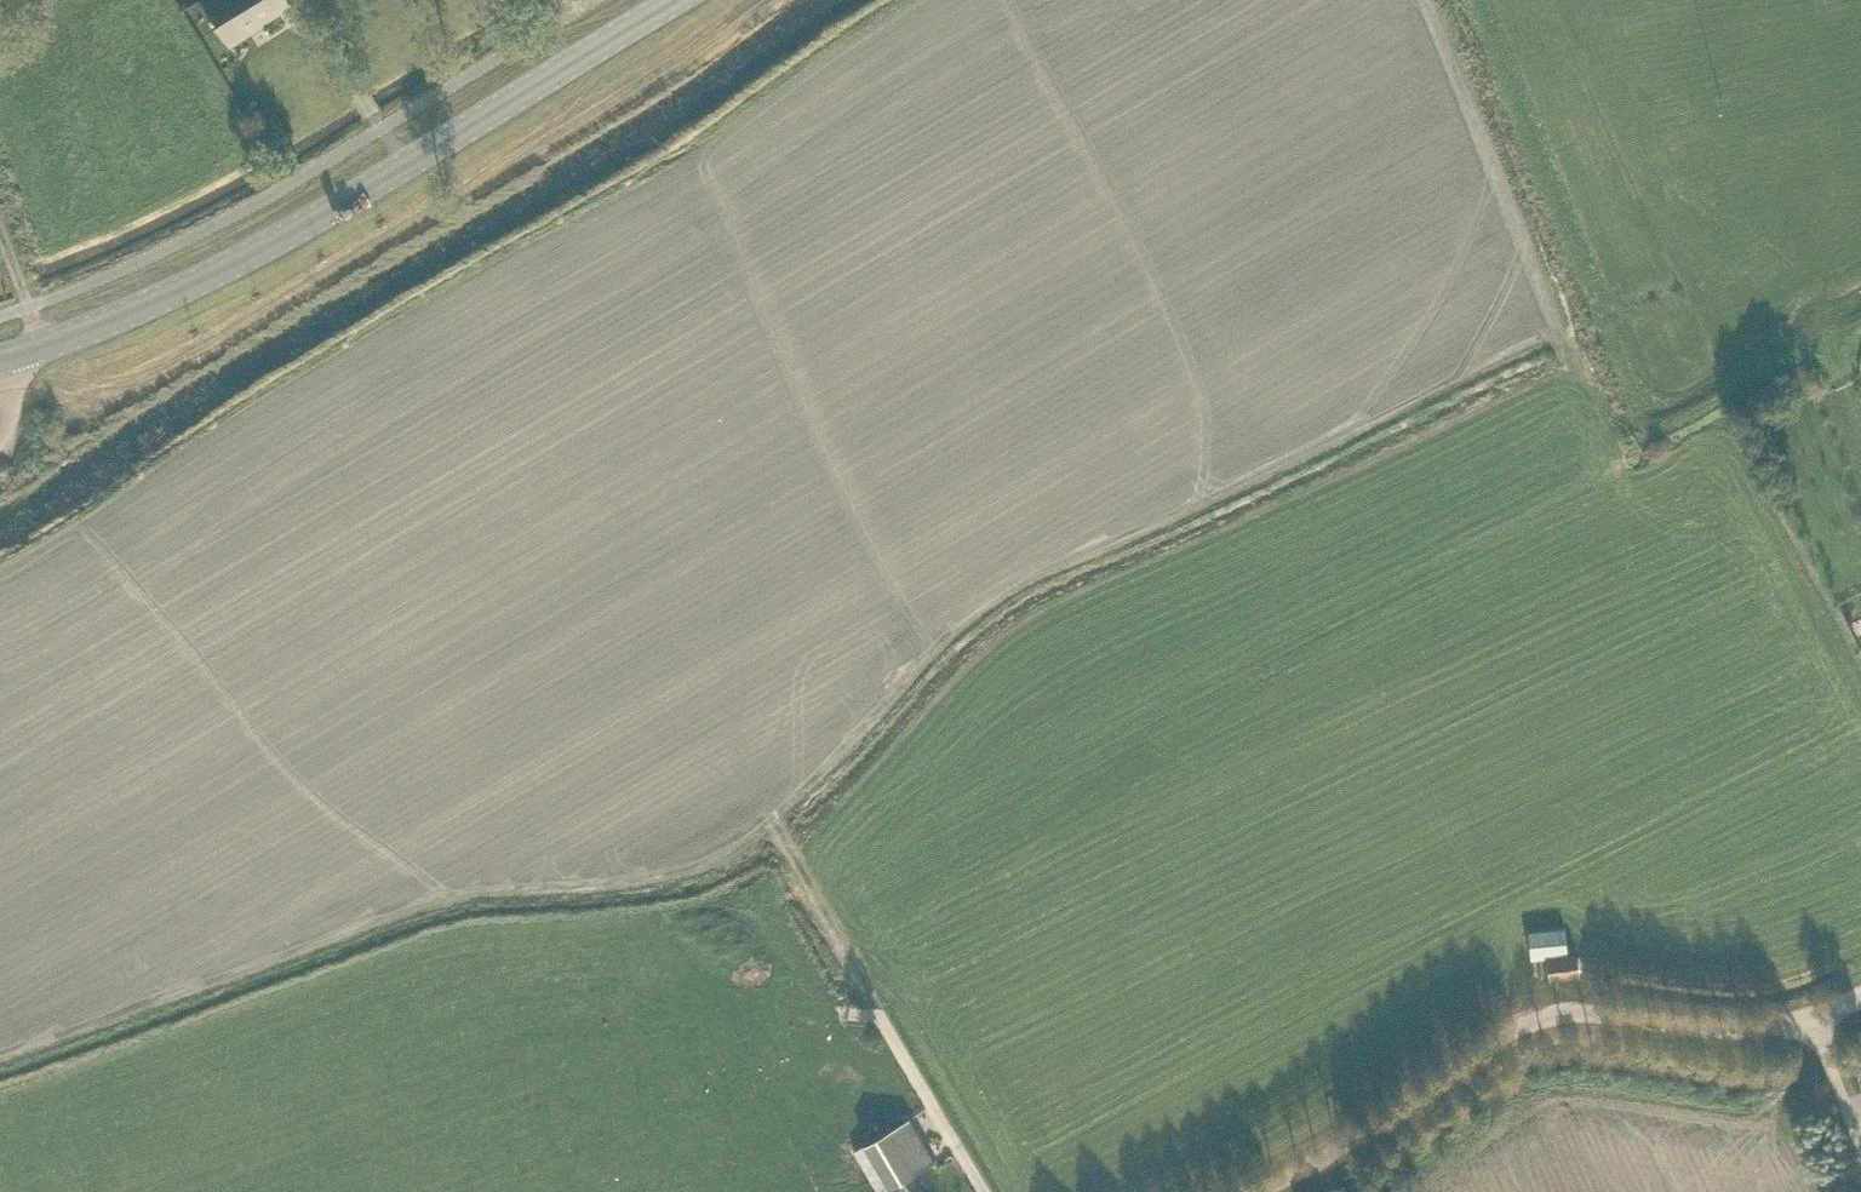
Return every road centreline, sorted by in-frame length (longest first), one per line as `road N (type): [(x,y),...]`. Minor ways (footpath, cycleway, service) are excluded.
road 1 (primary): [(0,361),(227,267),(673,0)]
road 2 (unclassified): [(1247,1191),(1358,1136),(1531,1017),(1602,1011),(1731,1029),(1812,1014)]
road 3 (residential): [(1812,1014),(1860,1150)]

